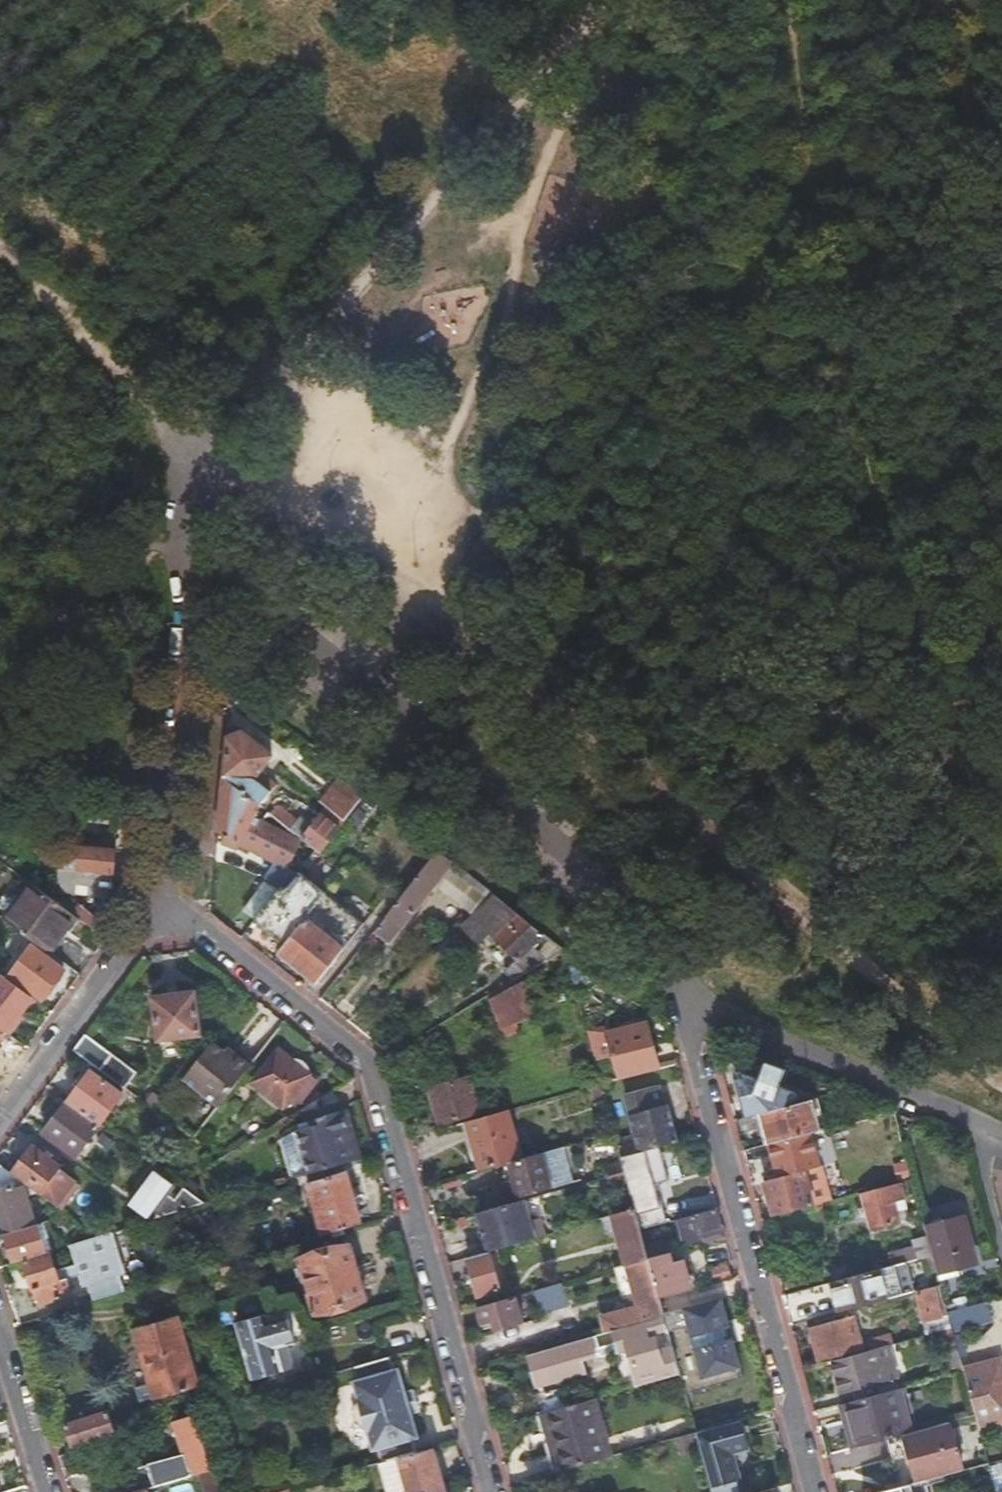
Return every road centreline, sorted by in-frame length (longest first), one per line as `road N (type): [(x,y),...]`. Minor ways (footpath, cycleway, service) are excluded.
road 1 (track): [(251,481),(543,695),(1001,1089)]
road 2 (residential): [(488,1491),(372,1063),(176,924),(157,920)]
road 3 (residential): [(182,544),(488,777),(668,935),(682,998)]
road 4 (track): [(189,454),(362,278),(603,0)]
road 5 (track): [(497,512),(452,439),(533,200),(625,0)]
road 6 (residential): [(682,998),(810,1491)]
road 7 (residential): [(157,920),(182,544)]
road 8 (residential): [(978,1130),(682,998)]
road 9 (track): [(189,454),(0,254)]
road 10 (residential): [(0,686),(91,590),(183,510)]
road 11 (residential): [(0,1113),(157,920)]
road 12 (residential): [(0,1345),(46,1491)]

